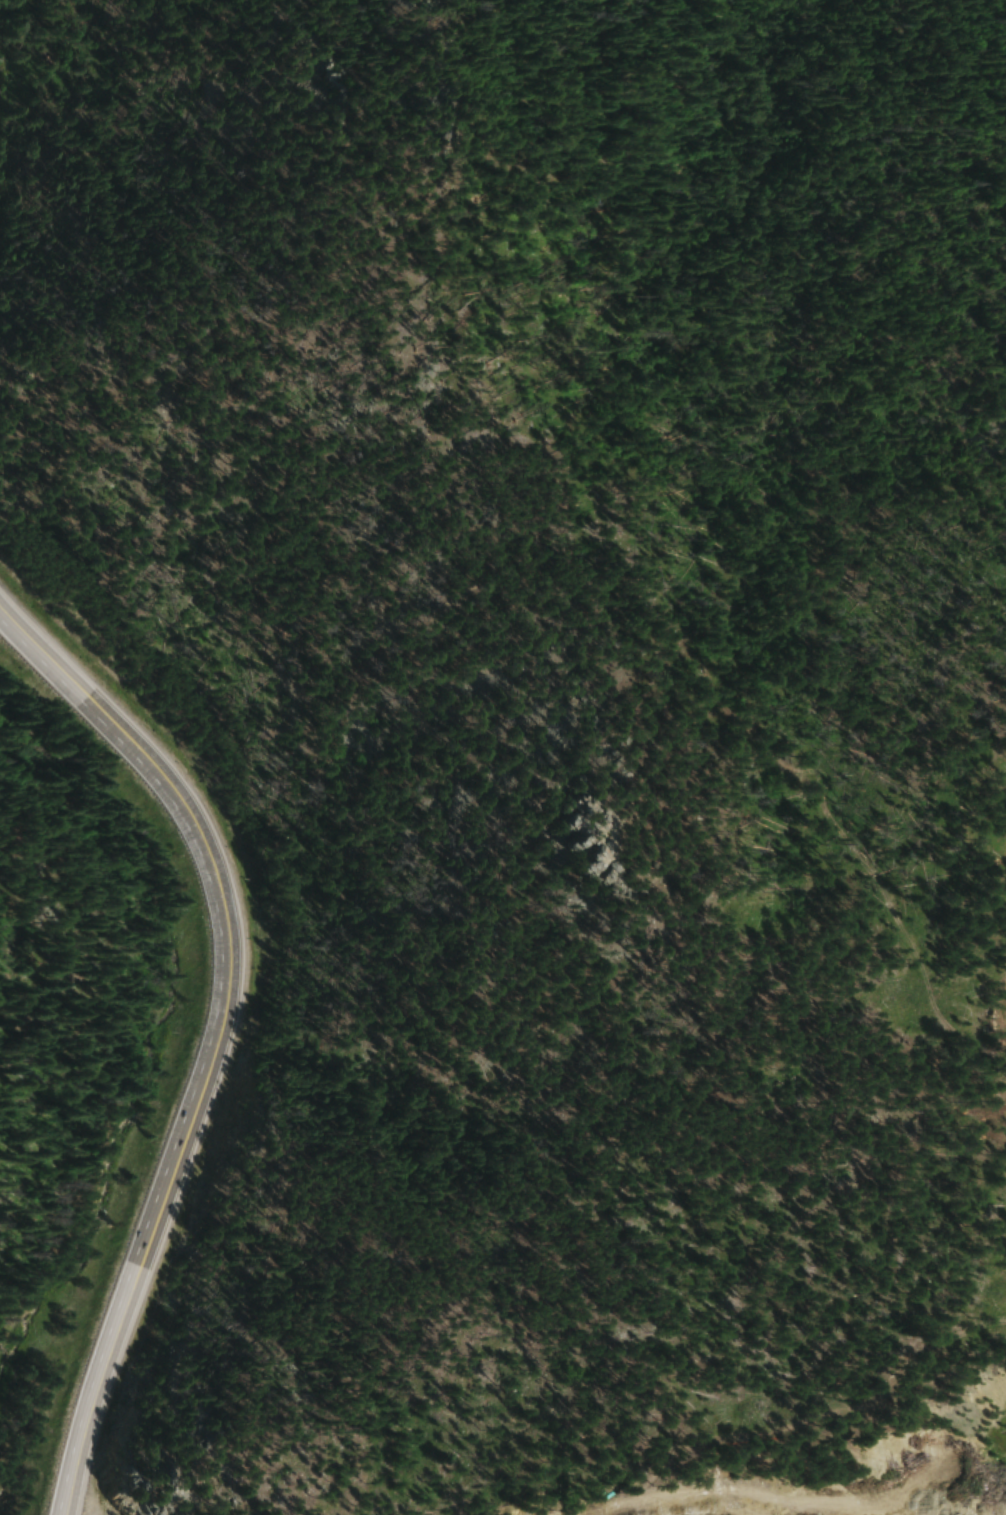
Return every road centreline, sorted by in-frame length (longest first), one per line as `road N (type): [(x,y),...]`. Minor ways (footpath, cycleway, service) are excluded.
road 1 (primary): [(74,1514),(107,1380),(217,1066),(238,948),(237,906),(207,834),(0,594)]
road 2 (residential): [(586,1514),(684,1494),(838,1514)]

